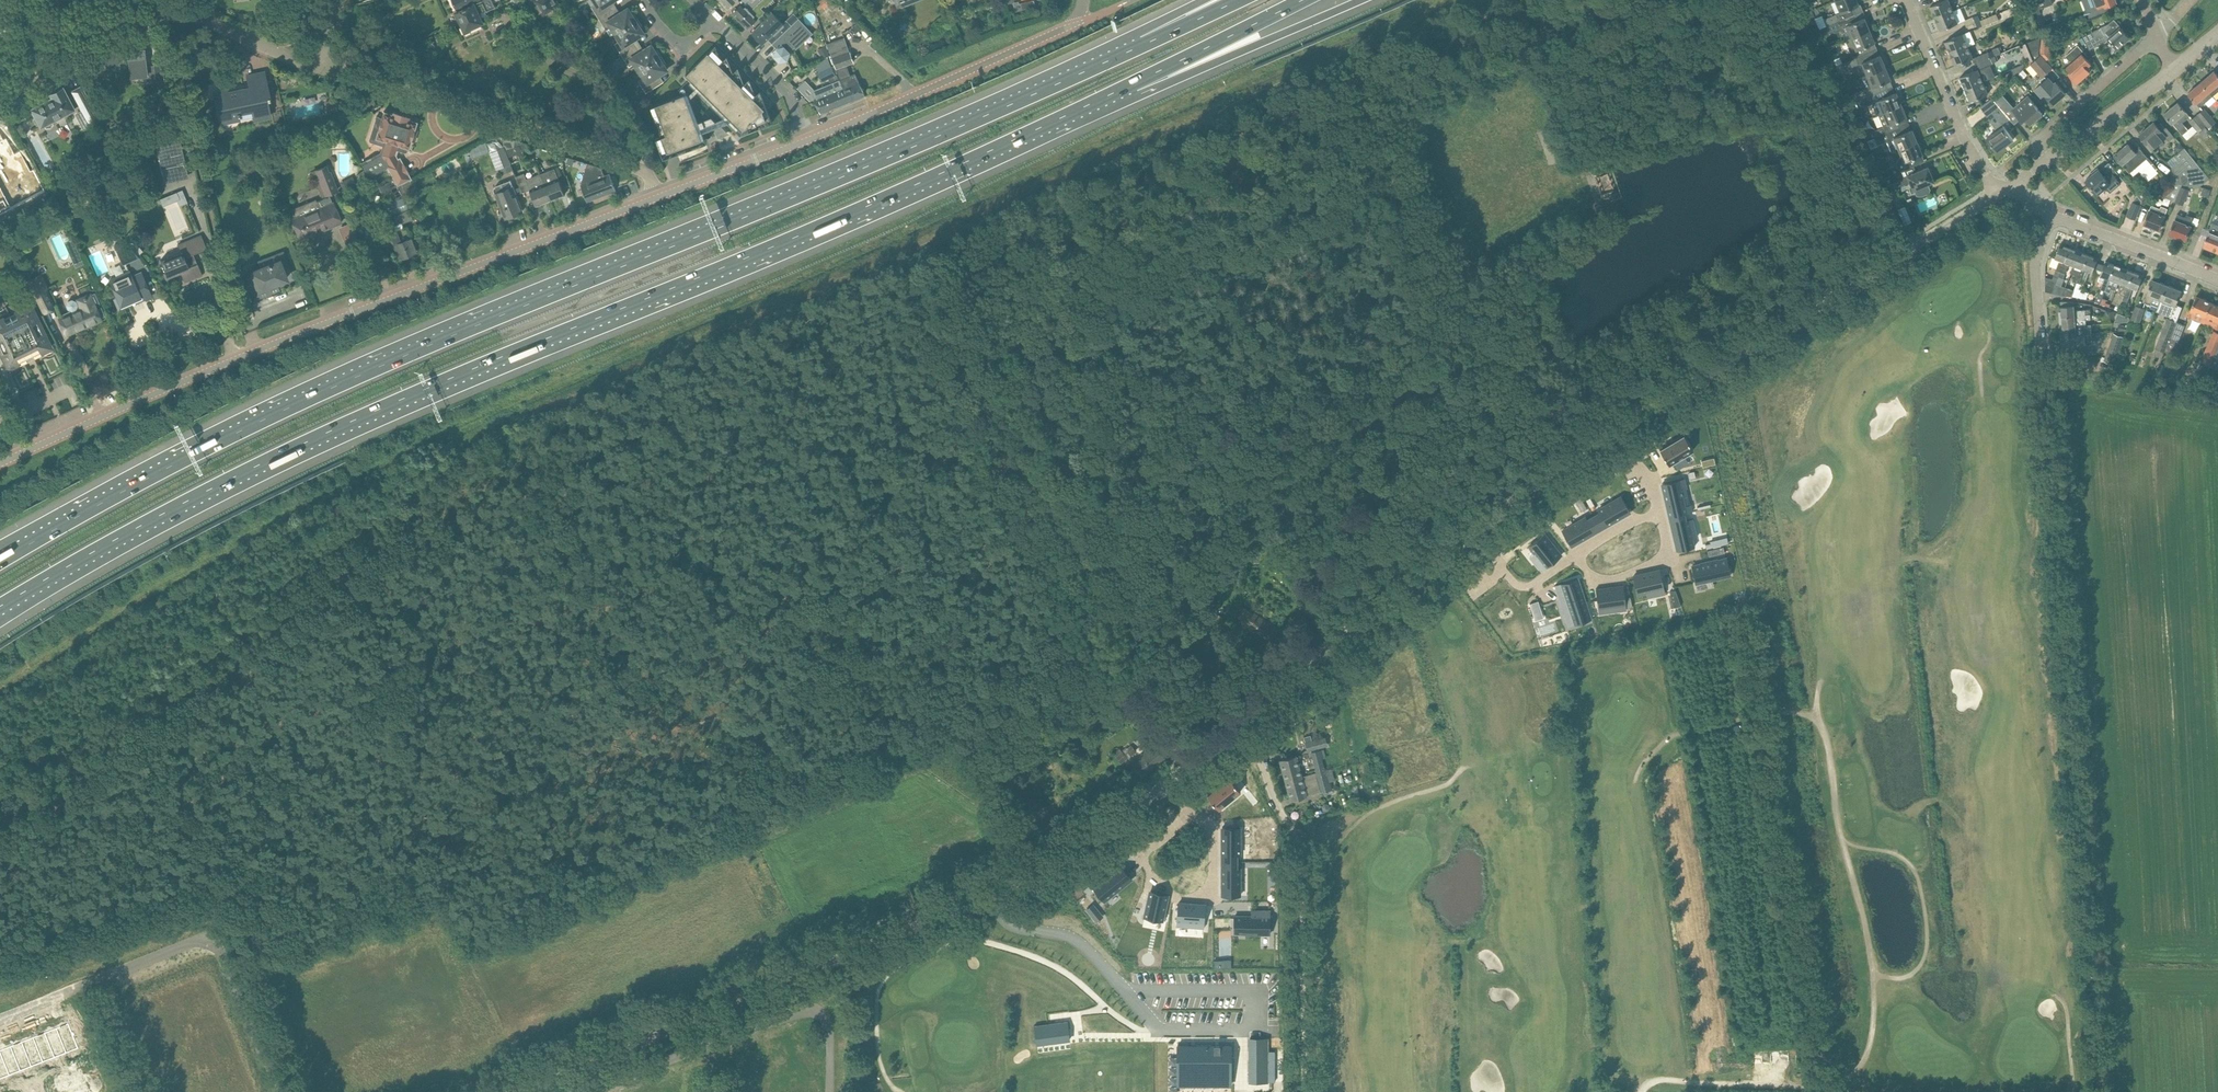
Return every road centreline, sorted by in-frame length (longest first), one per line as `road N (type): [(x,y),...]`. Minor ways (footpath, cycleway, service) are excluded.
road 1 (motorway): [(1143,45),(356,376),(1,561)]
road 2 (motorway): [(0,609),(120,537),(380,409),(837,219),(1135,83)]
road 3 (residential): [(0,465),(202,374),(659,197)]
road 4 (unclassified): [(527,1091),(1033,876),(1166,784)]
road 5 (track): [(1559,467),(1444,309),(1347,51)]
road 6 (track): [(1186,767),(1027,561),(960,374)]
road 7 (unclassified): [(1615,431),(1998,194)]
road 8 (residential): [(279,1091),(220,947),(207,939),(0,1019)]
road 9 (residential): [(659,197),(644,170),(321,68)]
road 10 (residential): [(596,1091),(678,1052),(811,1010),(824,1017),(831,1039),(829,1091)]
road 11 (residential): [(809,136),(1064,29),(1083,0)]
road 12 (residential): [(321,68),(180,12),(25,28)]
road 13 (track): [(1306,1091),(1303,845),(1277,804)]
road 14 (unclassified): [(1246,718),(1472,534)]
road 15 (motorway): [(1135,83),(1361,0)]
road 16 (residential): [(1998,194),(1906,0)]
road 17 (motorway): [(1135,83),(1302,0)]
road 18 (track): [(1604,221),(1444,309)]
road 19 (residential): [(2049,159),(2037,139),(2158,36)]
road 20 (residential): [(2217,280),(2052,217)]
road 21 (unclassified): [(1472,534),(1615,431)]
road 22 (residential): [(659,197),(809,136)]
road 23 (residential): [(712,22),(789,93),(809,136)]
road 24 (residential): [(1661,515),(1667,553),(1652,566),(1592,581),(1577,553)]
road 25 (unclassified): [(2043,365),(2034,263),(2052,217)]
road 26 (residential): [(2049,159),(2172,73)]
road 27 (residential): [(1472,534),(1521,586),(1577,553)]

